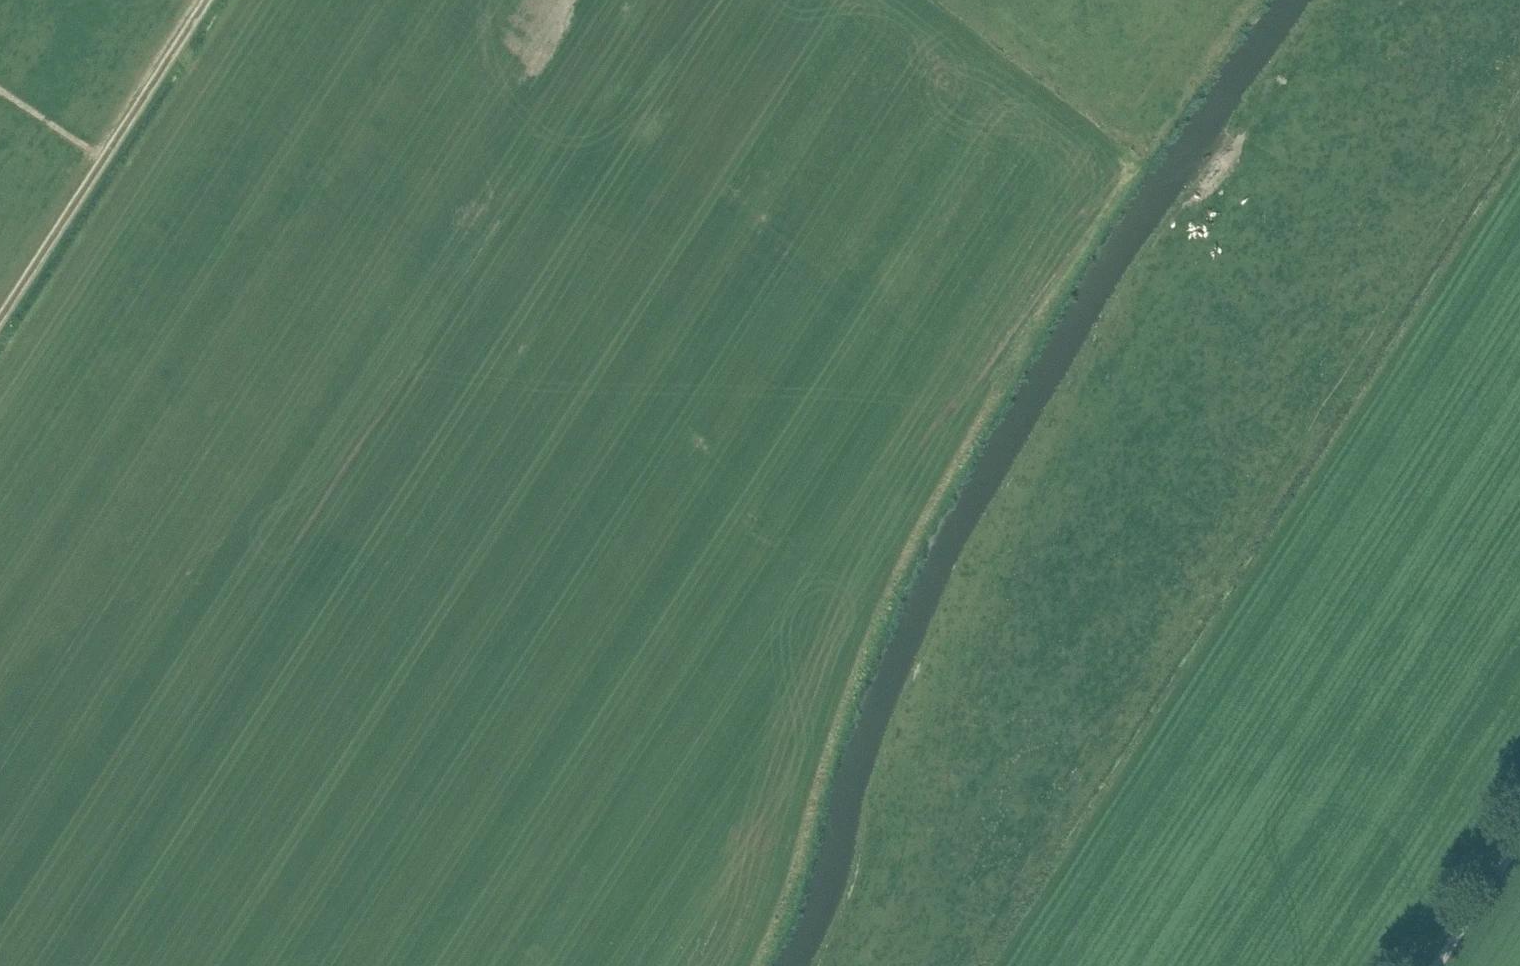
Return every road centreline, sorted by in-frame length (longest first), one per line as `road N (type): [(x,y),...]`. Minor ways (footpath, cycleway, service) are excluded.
road 1 (track): [(210,0),(0,323)]
road 2 (unclassified): [(1437,965),(1519,837)]

